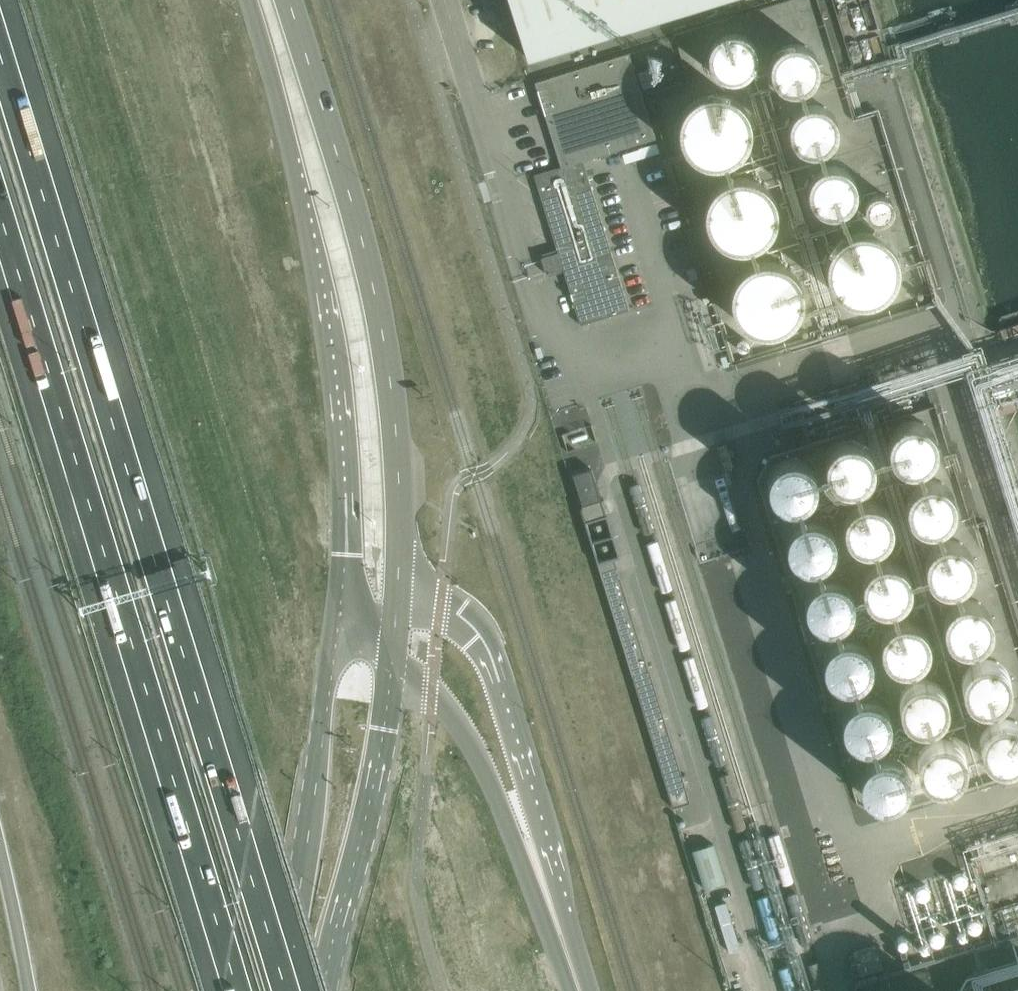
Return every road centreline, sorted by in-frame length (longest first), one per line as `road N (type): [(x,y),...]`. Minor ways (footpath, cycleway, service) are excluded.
road 1 (motorway): [(289,990),(0,49)]
road 2 (motorway): [(0,216),(239,990)]
road 3 (secondary): [(243,0),(300,197),(326,353),(337,468),(332,625)]
road 4 (secondary): [(397,605),(389,364),(360,232),(291,0)]
road 5 (secondary): [(566,950),(549,861),(486,650),(460,616),(397,605)]
road 6 (secondary): [(332,625),(320,801),(286,990)]
road 7 (secondary): [(393,663),(432,688),(463,730),(566,950)]
road 8 (secondary): [(323,990),(378,762),(393,663)]
road 9 (secondary): [(0,852),(29,990)]

